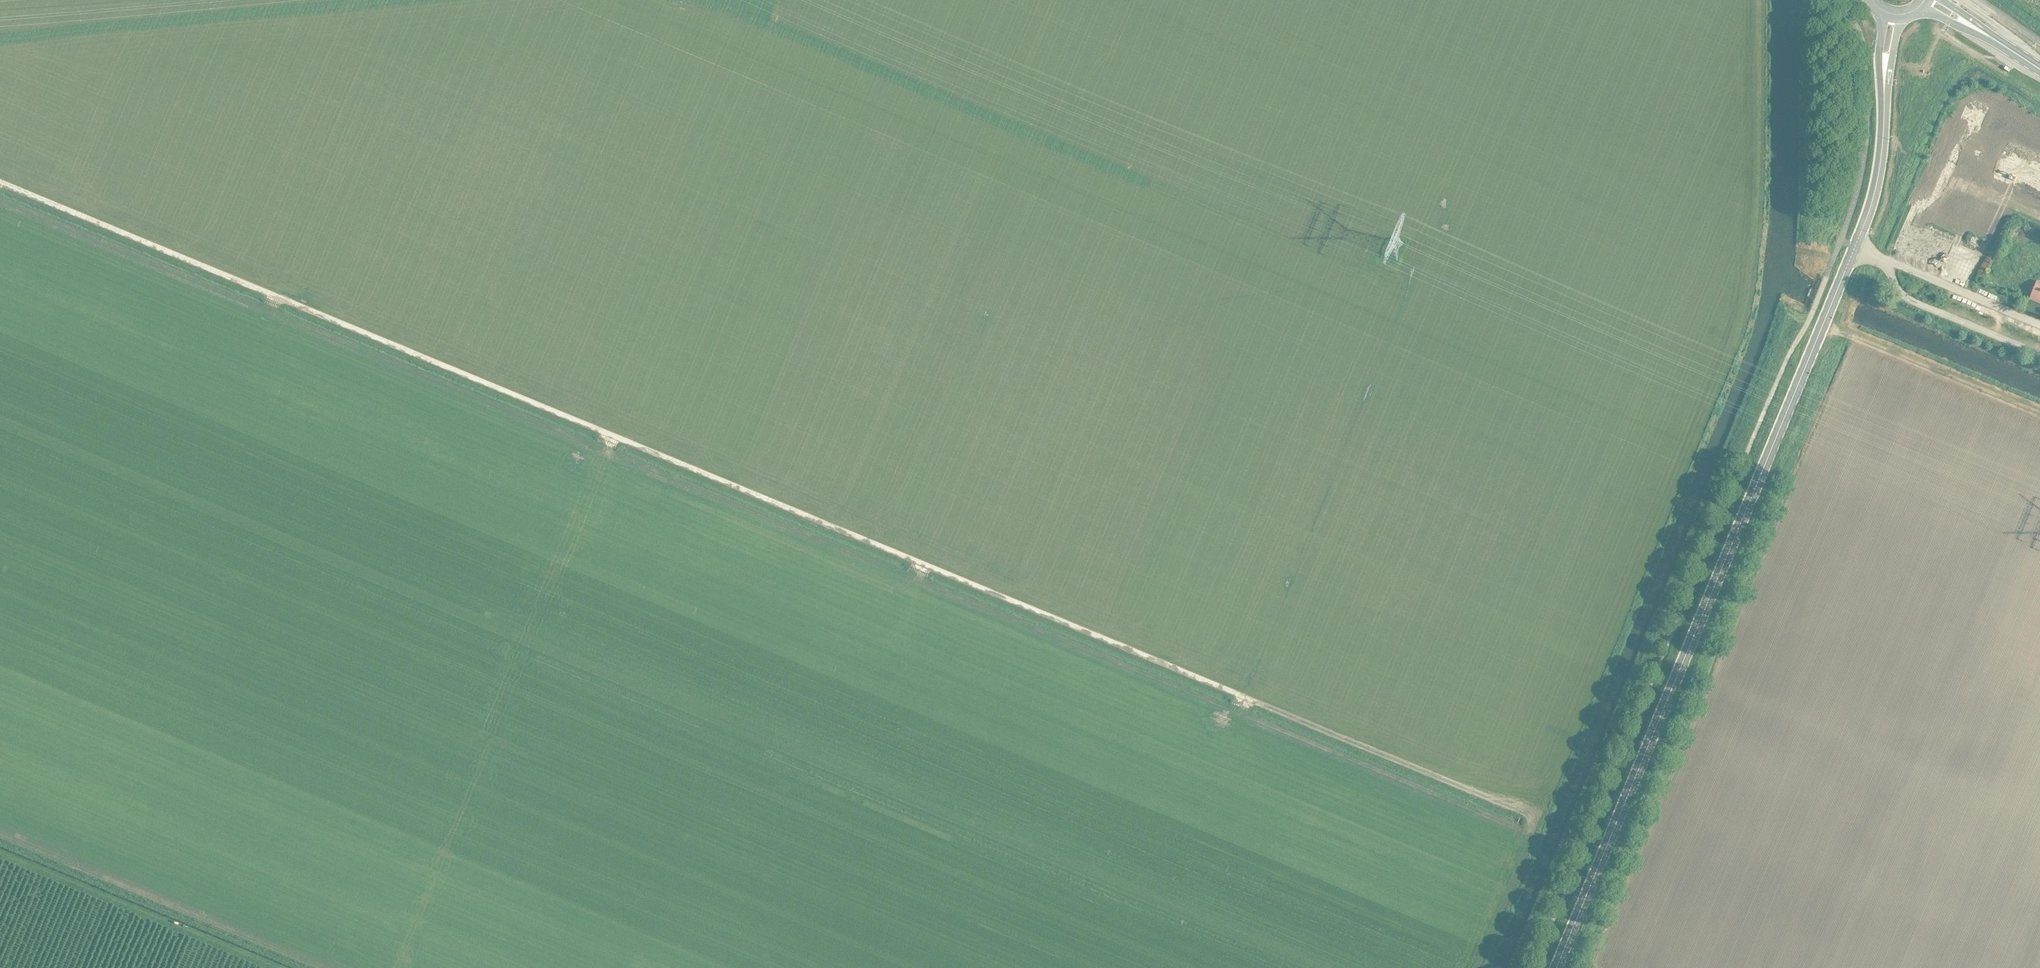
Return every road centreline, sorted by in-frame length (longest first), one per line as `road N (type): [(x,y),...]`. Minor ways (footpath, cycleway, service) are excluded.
road 1 (track): [(1237,700),(0,182)]
road 2 (tertiary): [(1556,967),(1876,195),(1884,71)]

